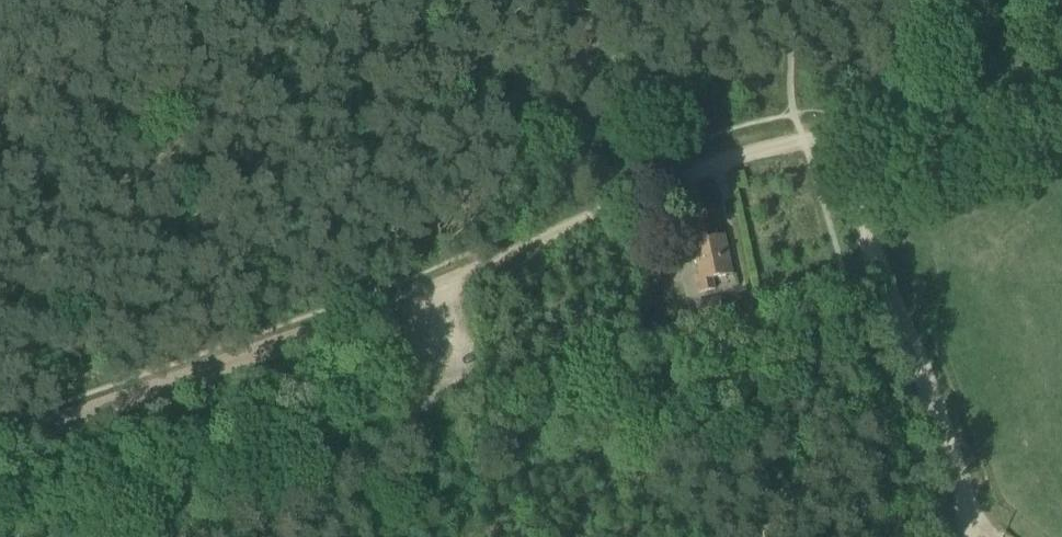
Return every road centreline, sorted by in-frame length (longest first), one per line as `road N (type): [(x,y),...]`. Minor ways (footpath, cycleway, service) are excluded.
road 1 (track): [(400,299),(689,170),(801,135)]
road 2 (track): [(828,131),(965,510),(959,536)]
road 3 (track): [(0,439),(400,299)]
road 4 (residential): [(801,135),(933,110),(1061,102)]
road 5 (track): [(335,536),(349,526),(433,389)]

